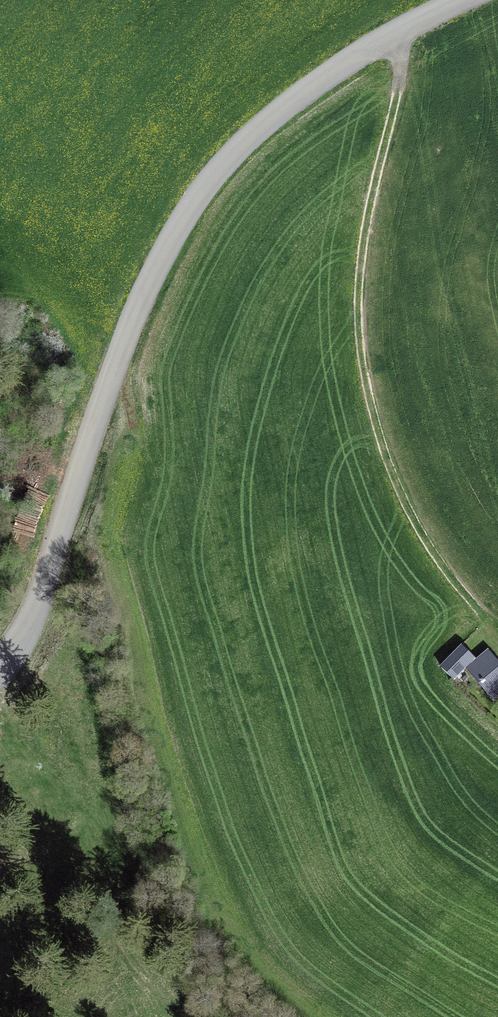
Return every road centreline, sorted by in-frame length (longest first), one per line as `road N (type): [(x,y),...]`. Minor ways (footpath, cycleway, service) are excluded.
road 1 (unclassified): [(0,669),(36,611),(117,359),(190,208),(276,114),(402,28),(462,0)]
road 2 (track): [(497,644),(403,518),(363,399),(356,294),(398,99),(402,28)]
road 3 (track): [(0,294),(117,359)]

